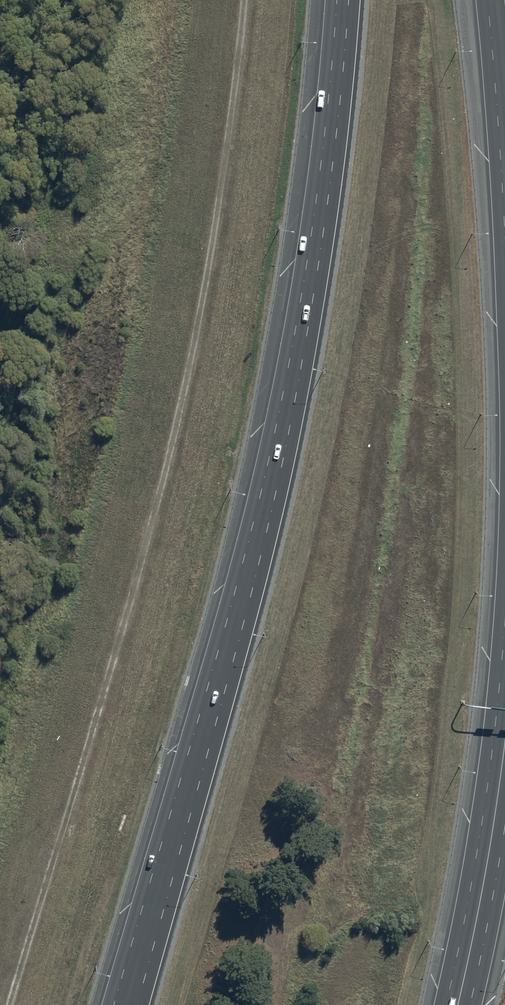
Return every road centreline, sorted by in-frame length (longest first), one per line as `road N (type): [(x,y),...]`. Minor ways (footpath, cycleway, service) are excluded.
road 1 (motorway): [(146,935),(280,441),(313,270),(343,0)]
road 2 (motorway): [(504,629),(494,745),(446,1004)]
road 3 (motorway): [(504,828),(470,1004)]

